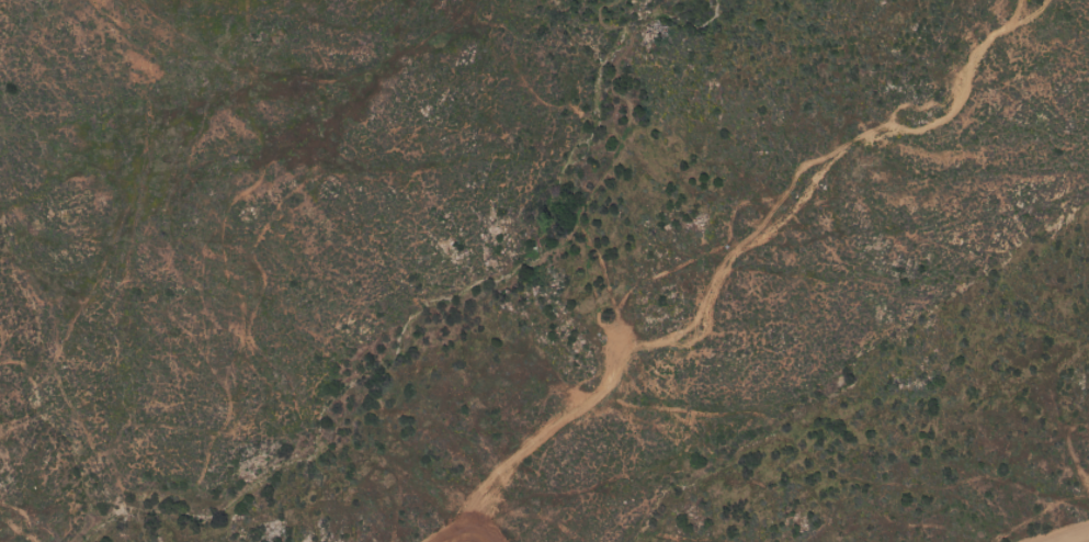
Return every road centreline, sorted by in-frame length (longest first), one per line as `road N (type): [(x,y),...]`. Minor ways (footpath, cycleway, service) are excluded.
road 1 (track): [(1053,0),(1052,9),(992,33),(944,123),(848,149),(815,199),(737,259),(682,342),(626,348)]
road 2 (track): [(441,541),(457,533),(513,466),(624,375),(626,348)]

